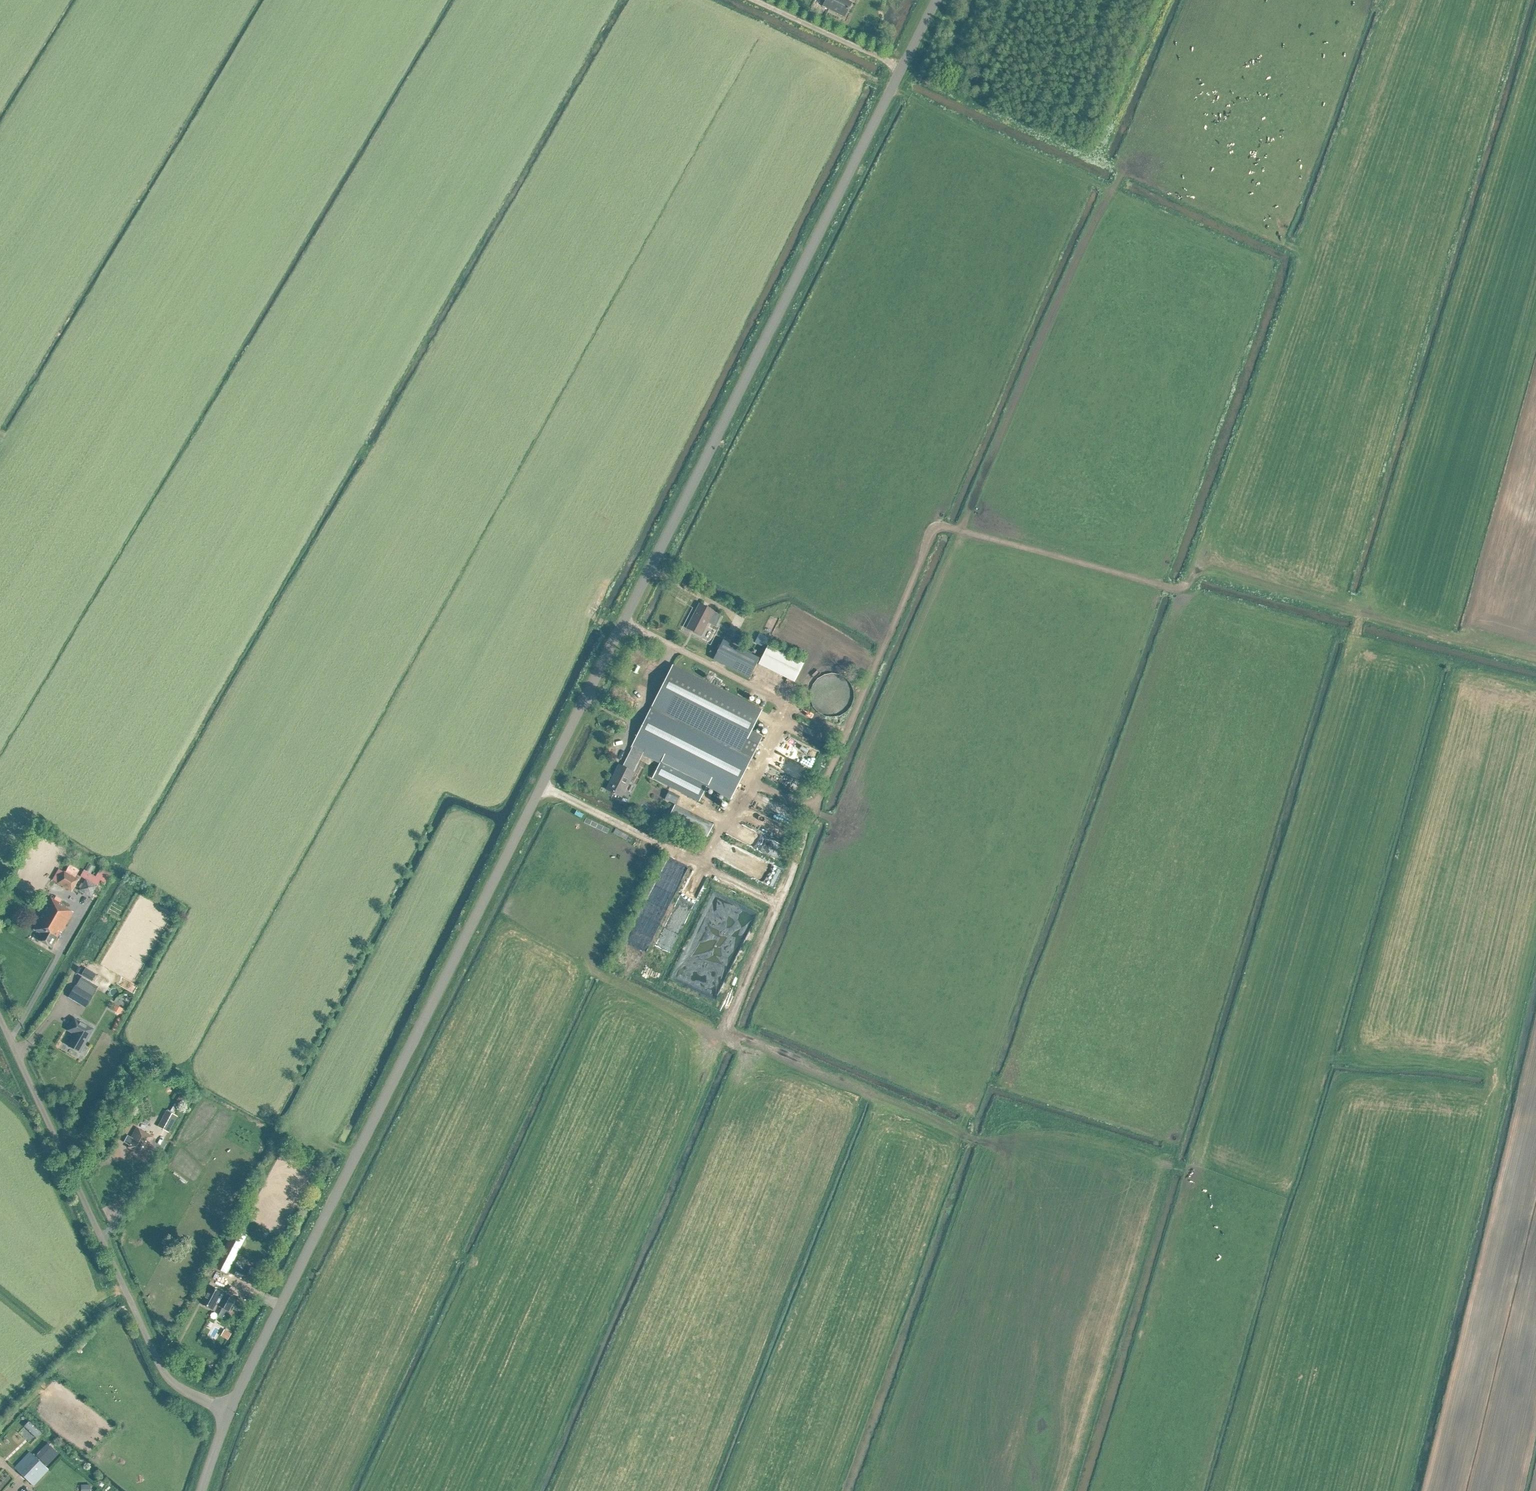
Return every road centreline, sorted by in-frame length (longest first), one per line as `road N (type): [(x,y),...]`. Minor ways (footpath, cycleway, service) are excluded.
road 1 (unclassified): [(229,1411),(936,0)]
road 2 (unclassified): [(229,1411),(178,1385),(155,1357),(0,1022)]

